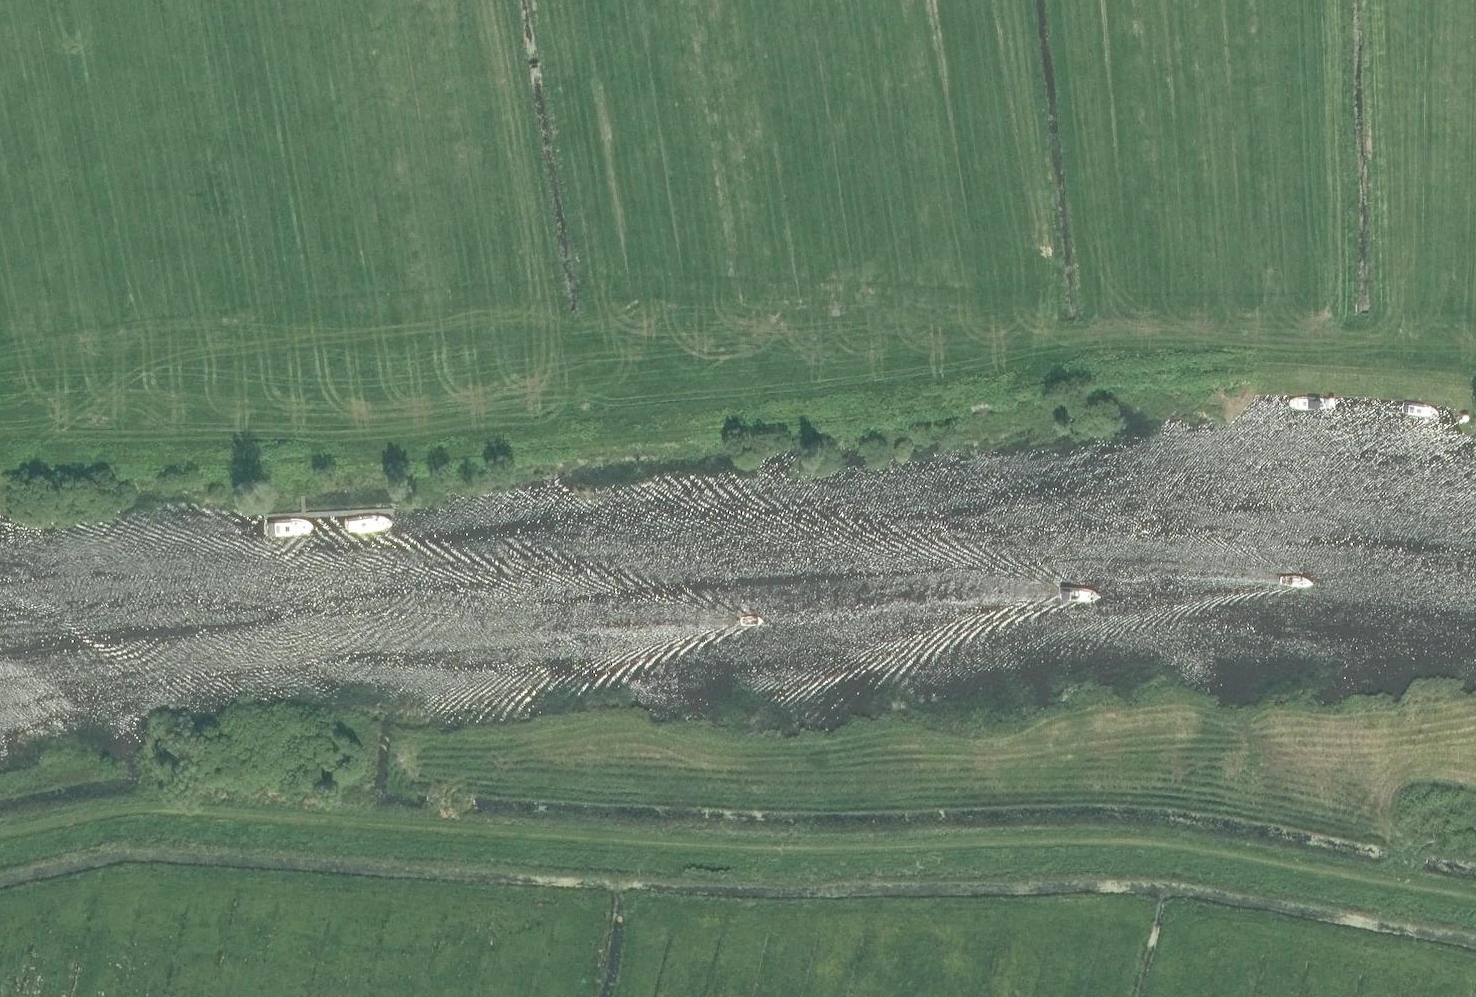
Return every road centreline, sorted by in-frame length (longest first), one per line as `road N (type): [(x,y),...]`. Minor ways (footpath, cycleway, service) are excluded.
road 1 (track): [(0,836),(174,809),(696,844),(1126,842),(1475,898)]

